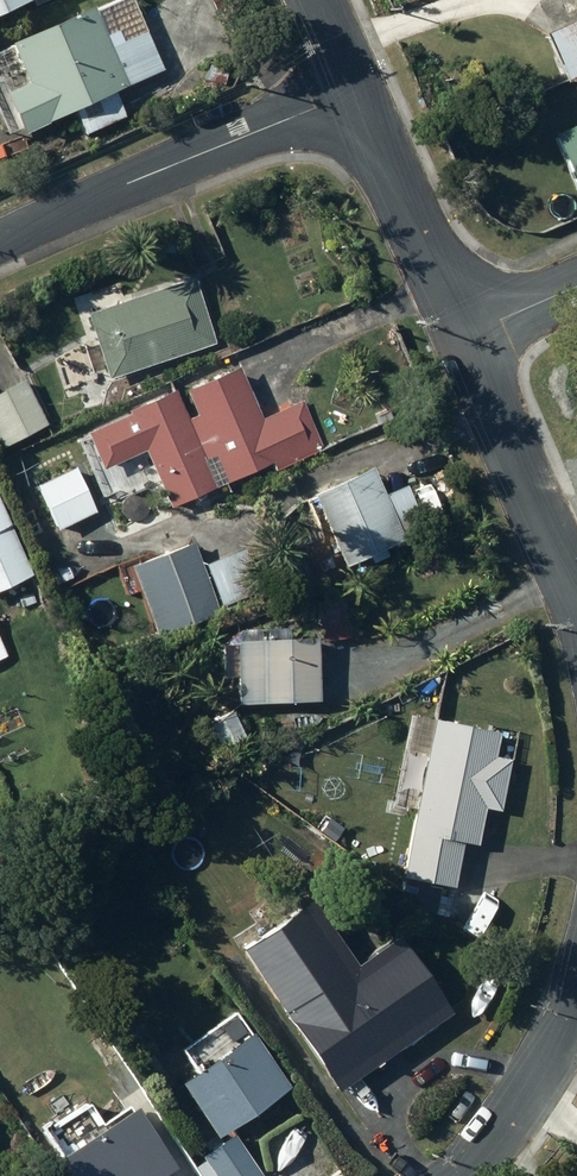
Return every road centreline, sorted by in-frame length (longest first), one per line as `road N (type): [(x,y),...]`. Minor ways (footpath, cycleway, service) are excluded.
road 1 (residential): [(0,239),(359,91)]
road 2 (residential): [(465,337),(576,612)]
road 3 (residential): [(359,91),(465,337)]
road 4 (residential): [(576,991),(549,1063),(472,1175)]
road 5 (residential): [(465,337),(576,285)]

